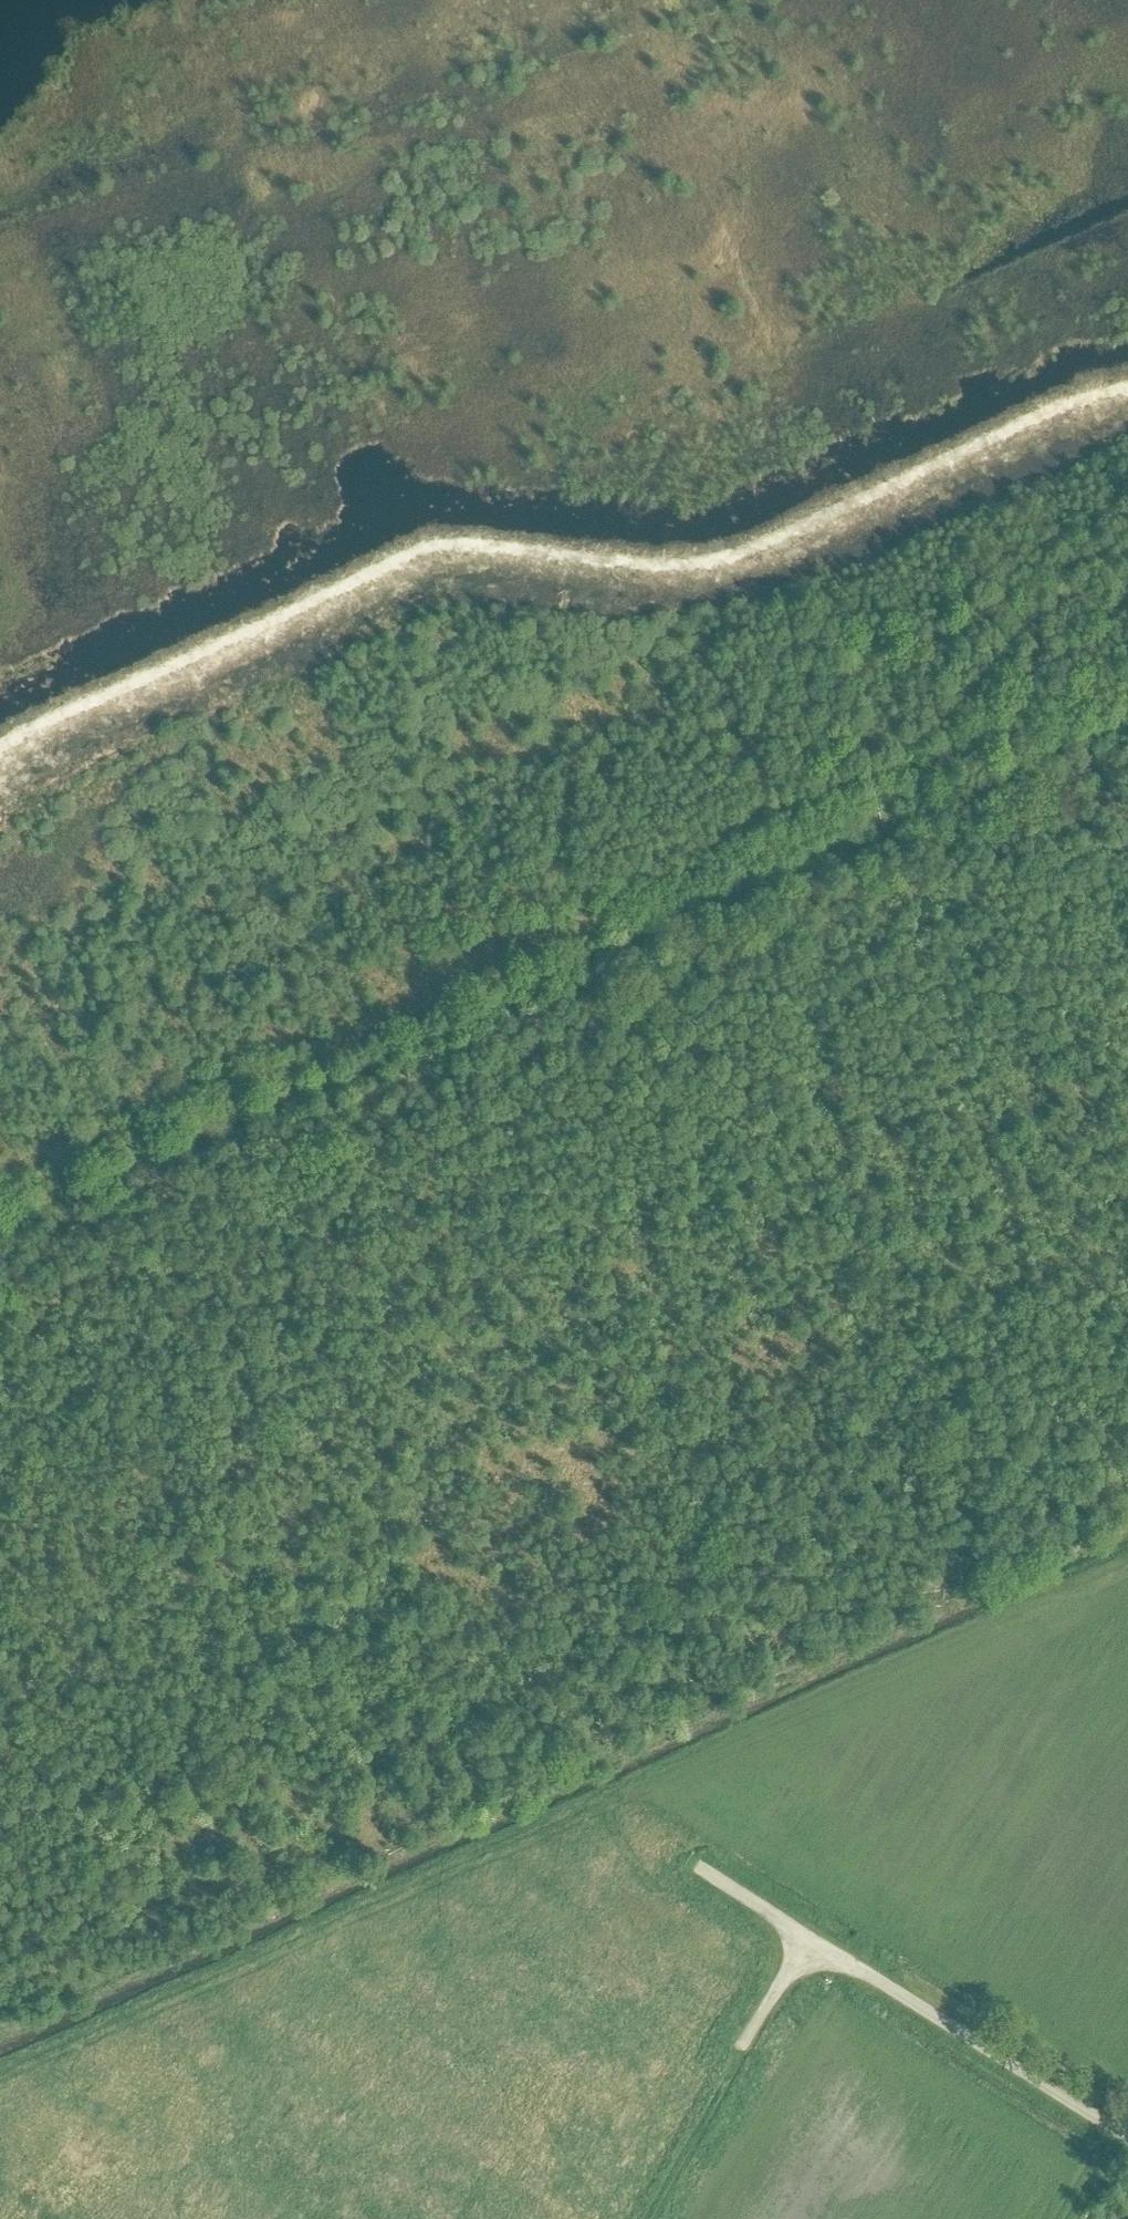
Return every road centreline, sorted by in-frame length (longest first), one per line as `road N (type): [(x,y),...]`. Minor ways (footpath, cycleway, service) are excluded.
road 1 (unclassified): [(1127,2140),(810,1940)]
road 2 (track): [(638,2218),(741,2048)]
road 3 (unclassified): [(810,1940),(700,1871)]
road 4 (unclassified): [(741,2048),(810,1940)]

